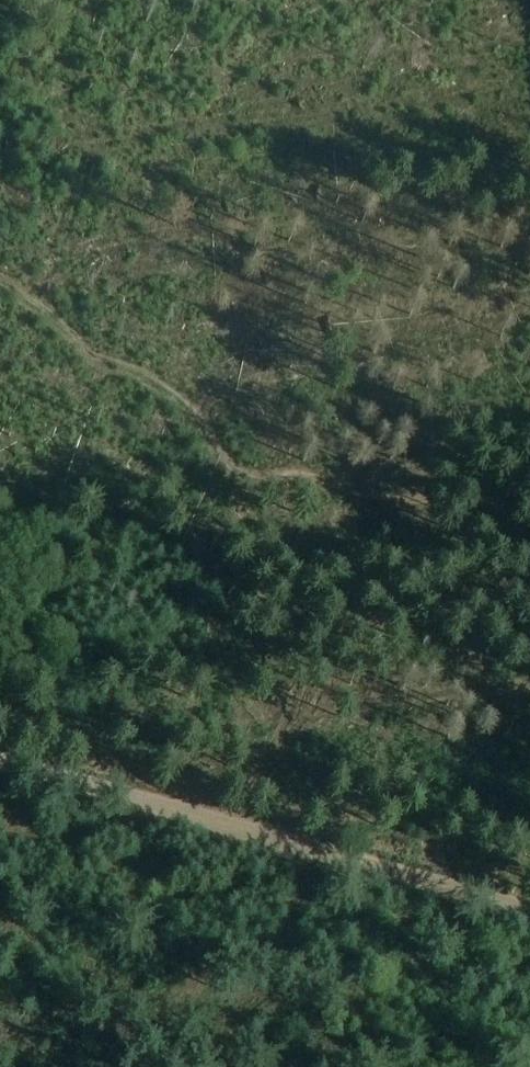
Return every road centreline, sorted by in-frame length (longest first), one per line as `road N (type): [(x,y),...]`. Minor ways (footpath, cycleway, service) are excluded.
road 1 (track): [(529,561),(475,510),(440,499),(324,492),(238,467),(155,388),(0,277)]
road 2 (track): [(529,918),(0,771)]

